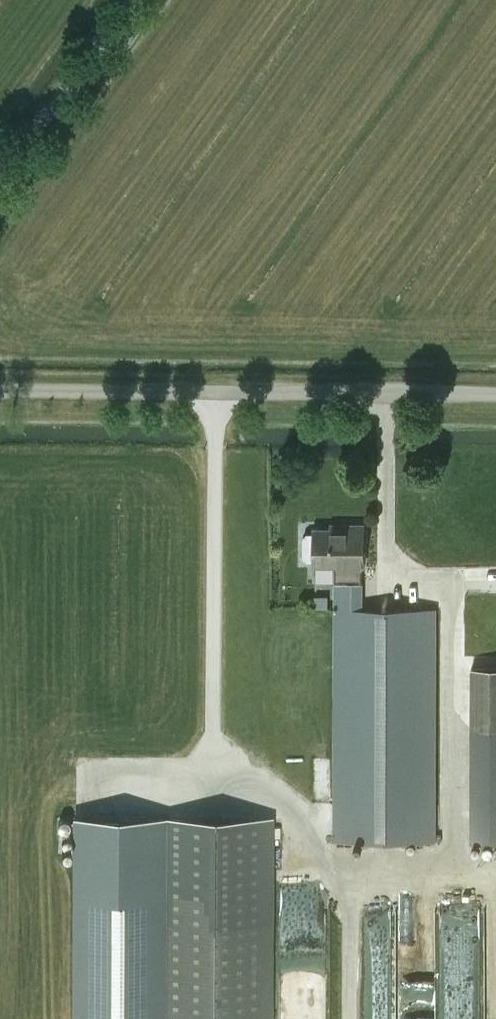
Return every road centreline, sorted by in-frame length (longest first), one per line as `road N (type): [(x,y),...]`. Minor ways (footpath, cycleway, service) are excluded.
road 1 (unclassified): [(0,388),(495,393)]
road 2 (unclassified): [(0,140),(106,0)]

